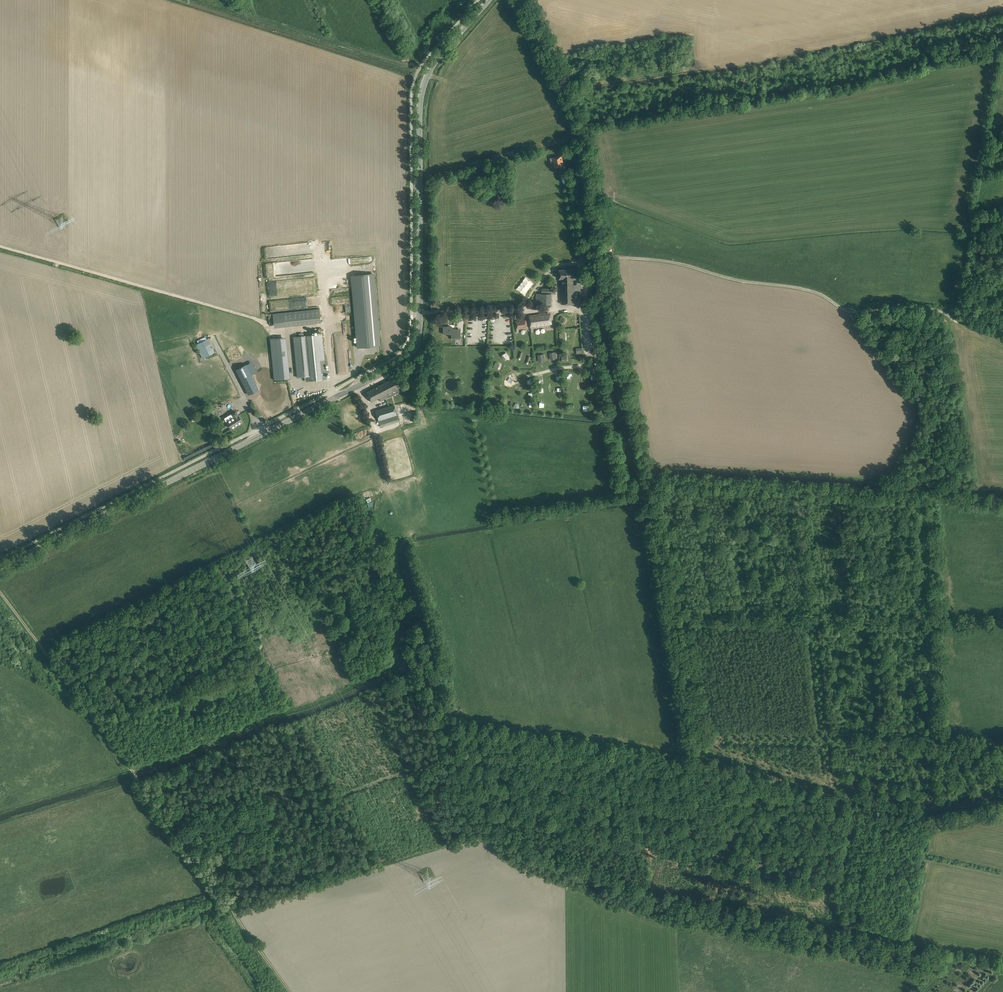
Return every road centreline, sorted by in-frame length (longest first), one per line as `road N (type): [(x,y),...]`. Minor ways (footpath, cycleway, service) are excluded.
road 1 (tertiary): [(0,568),(403,359),(419,313),(422,89),(489,0)]
road 2 (track): [(700,760),(607,257)]
road 3 (track): [(0,594),(294,991)]
road 4 (track): [(133,772),(391,672),(399,627),(413,611),(398,553),(410,539)]
road 5 (track): [(852,803),(832,898),(661,853),(682,770),(700,760)]
road 6 (track): [(607,257),(805,290),(848,312),(930,308),(959,324)]
road 7 (track): [(646,467),(1002,488)]
road 8 (track): [(945,806),(933,497)]
road 9 (track): [(696,737),(1002,744)]
road 10 (track): [(710,736),(661,481),(648,479)]
road 11 (track): [(237,914),(494,837)]
road 12 (track): [(787,489),(1002,502)]
road 13 (track): [(1002,626),(803,625)]
road 14 (track): [(426,75),(239,13)]
road 15 (track): [(1002,796),(926,809),(822,779)]
road 16 (track): [(700,760),(852,803)]
road 17 (track): [(803,625),(822,779)]
road 18 (track): [(1002,807),(923,822),(852,803)]
road 19 (track): [(518,0),(586,128)]
road 20 (track): [(803,625),(787,489)]
road 21 (track): [(822,779),(709,750),(700,736)]
road 22 (track): [(607,257),(586,128)]
road 23 (track): [(661,481),(787,489)]

